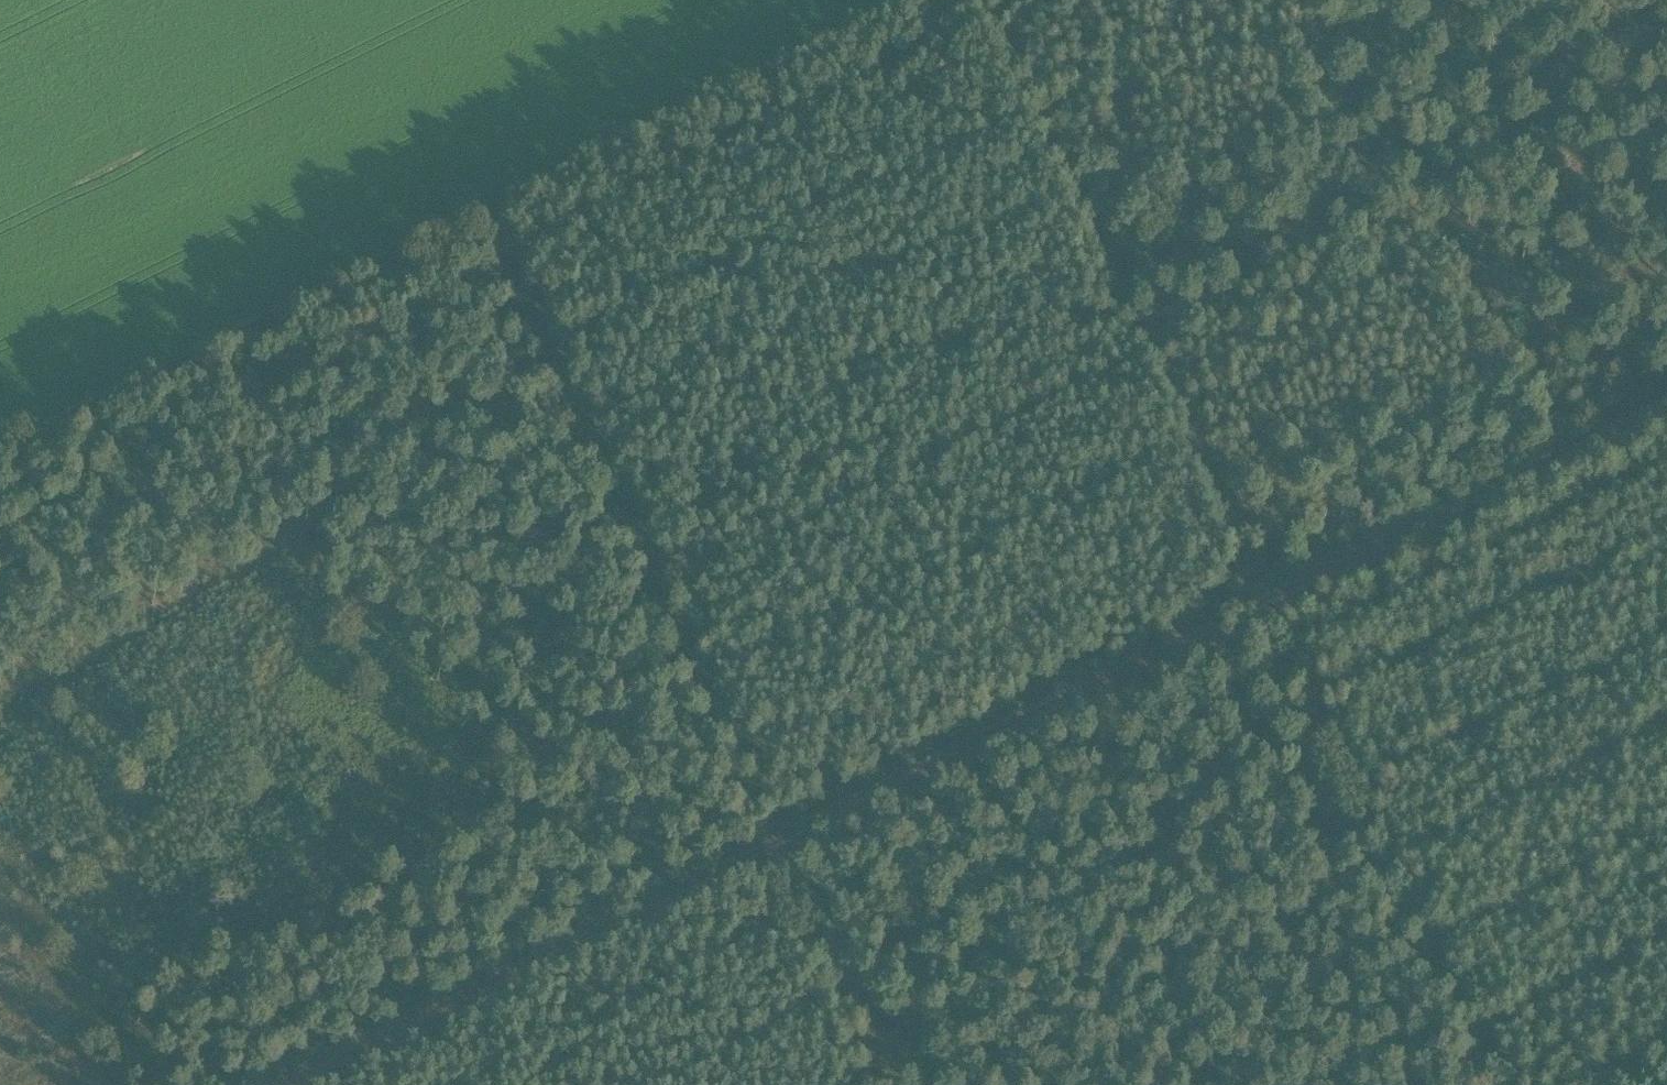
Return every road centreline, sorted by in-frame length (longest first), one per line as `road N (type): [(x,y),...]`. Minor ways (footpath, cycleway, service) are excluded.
road 1 (track): [(306,1084),(1271,608)]
road 2 (track): [(1271,608),(979,0)]
road 3 (track): [(1271,608),(1497,1084)]
road 4 (track): [(1271,608),(1666,412)]
road 5 (track): [(892,1084),(781,848)]

